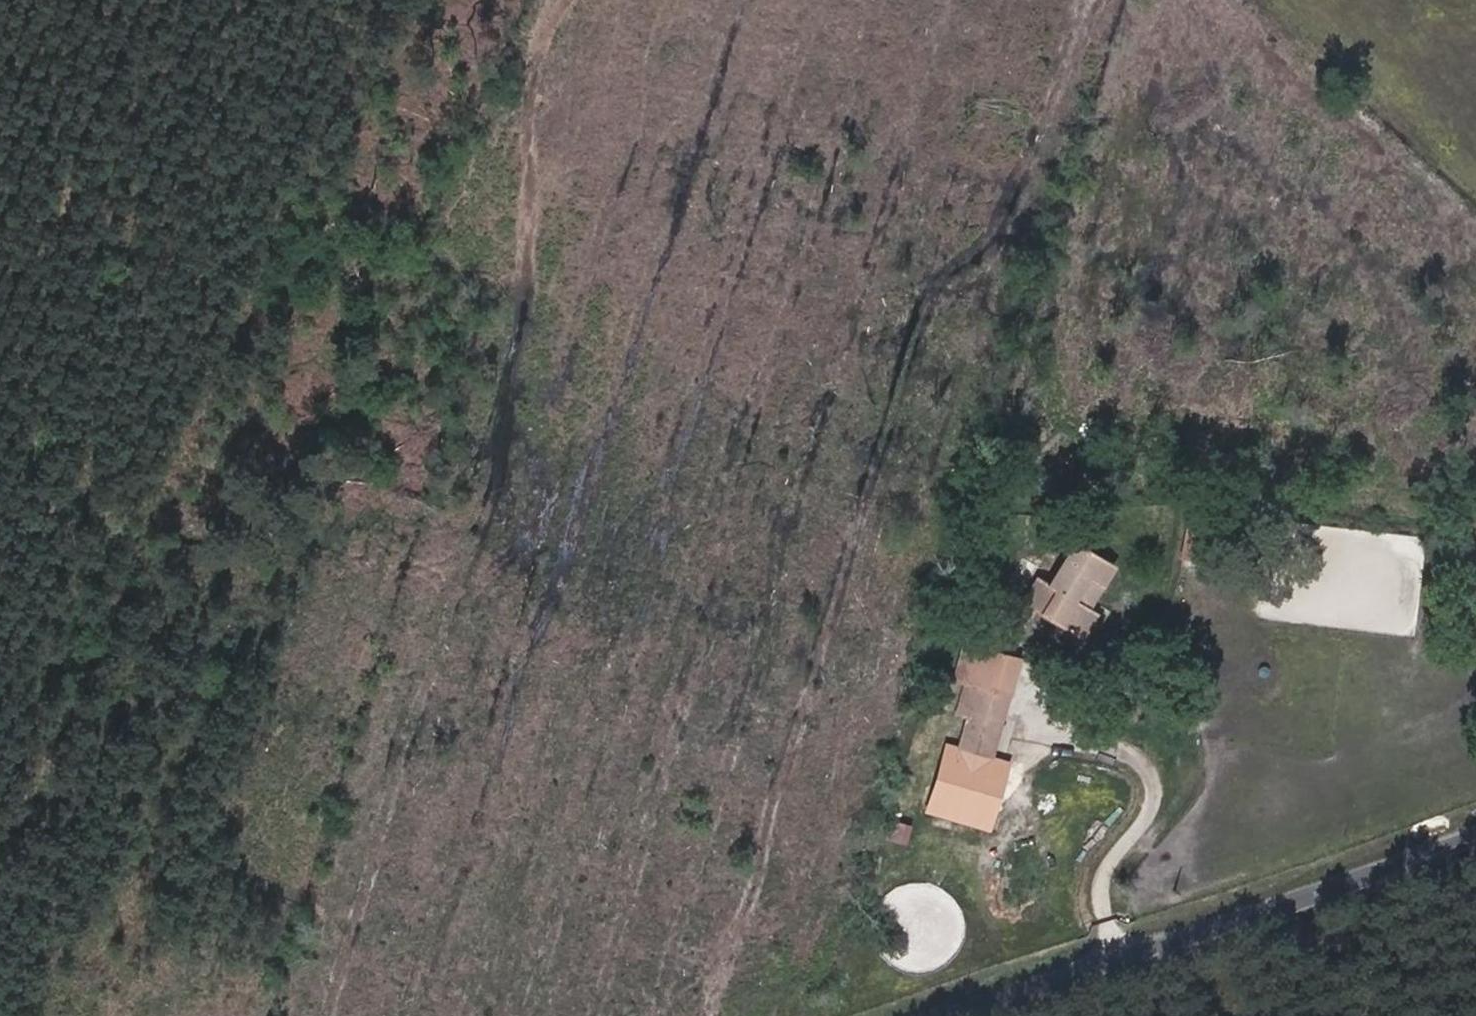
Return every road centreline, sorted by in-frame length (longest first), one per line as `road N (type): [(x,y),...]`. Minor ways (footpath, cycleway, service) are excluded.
road 1 (unclassified): [(975,1015),(1475,836)]

